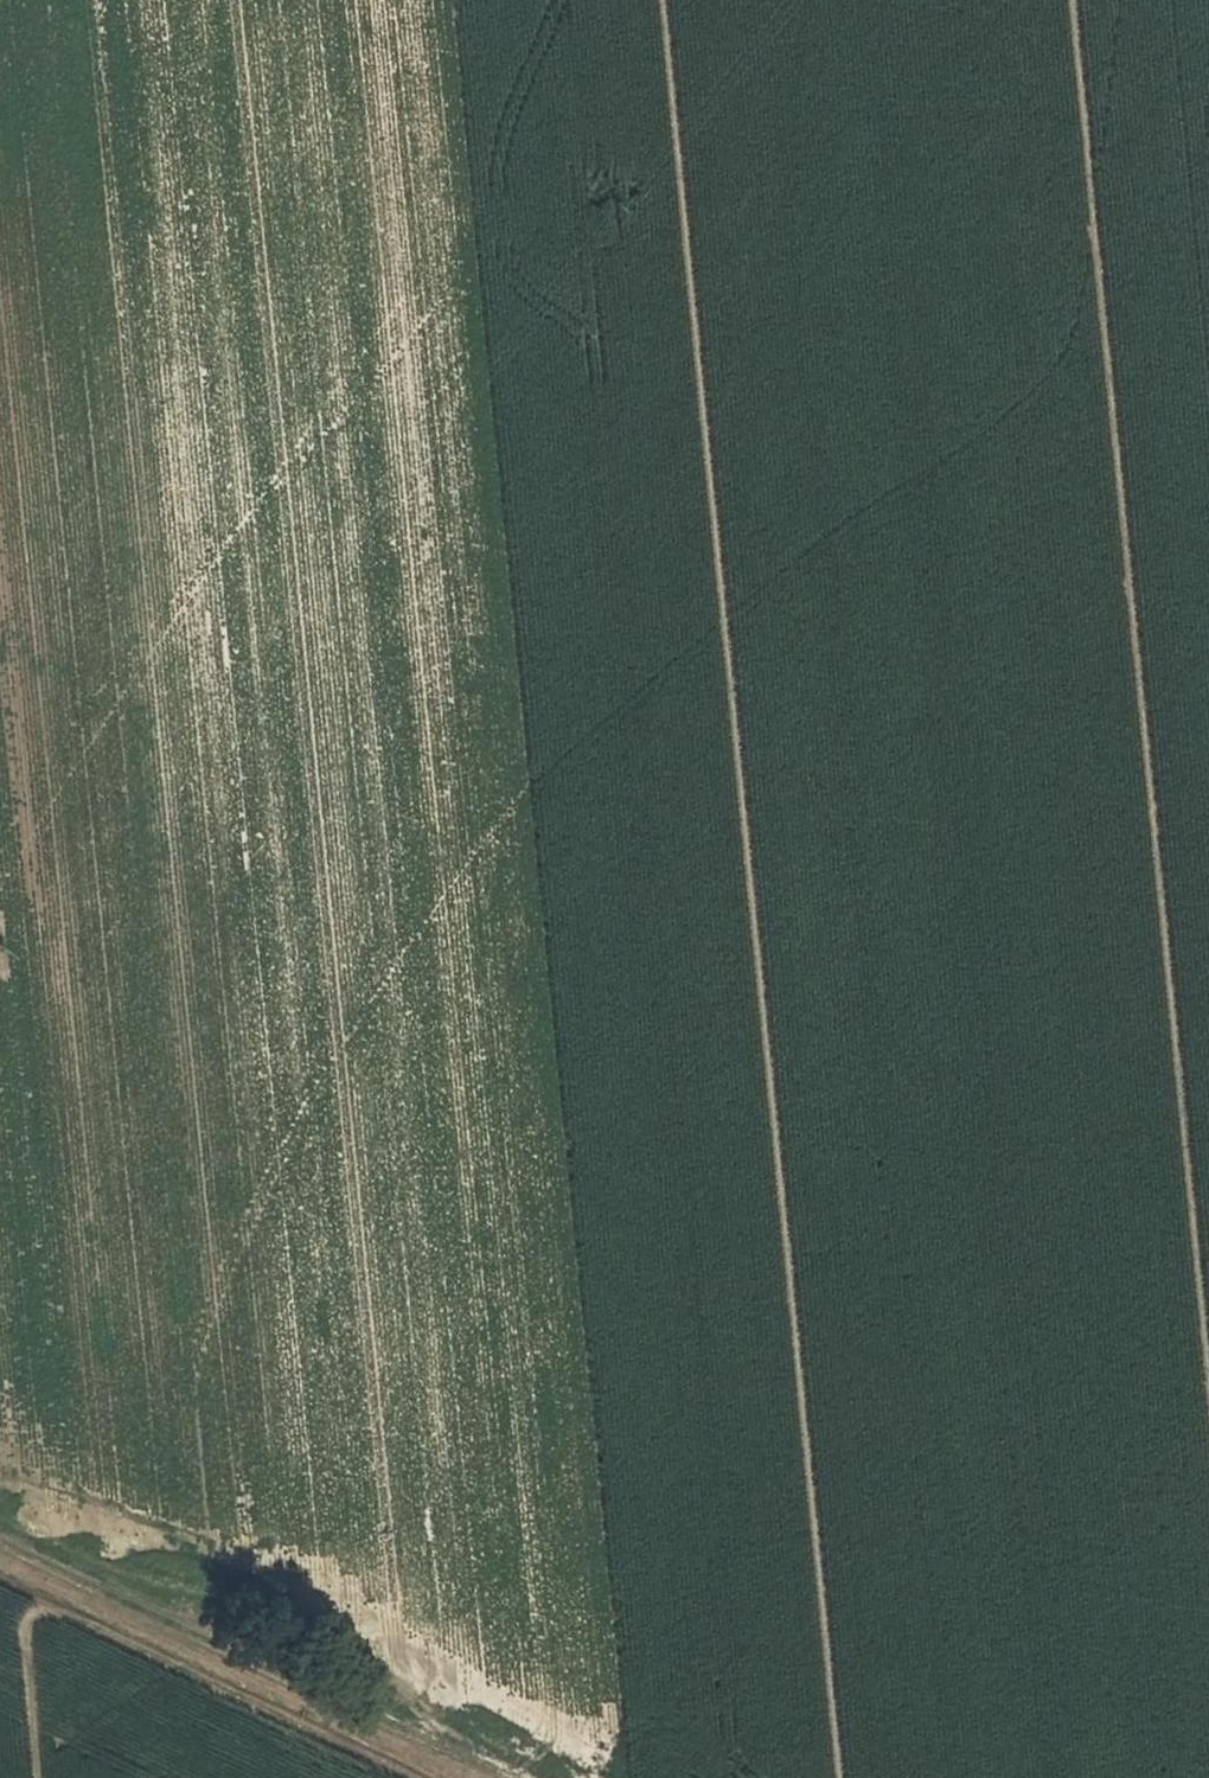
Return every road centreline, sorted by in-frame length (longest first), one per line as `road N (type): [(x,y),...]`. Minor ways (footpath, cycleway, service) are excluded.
road 1 (track): [(477,1777),(0,1550)]

